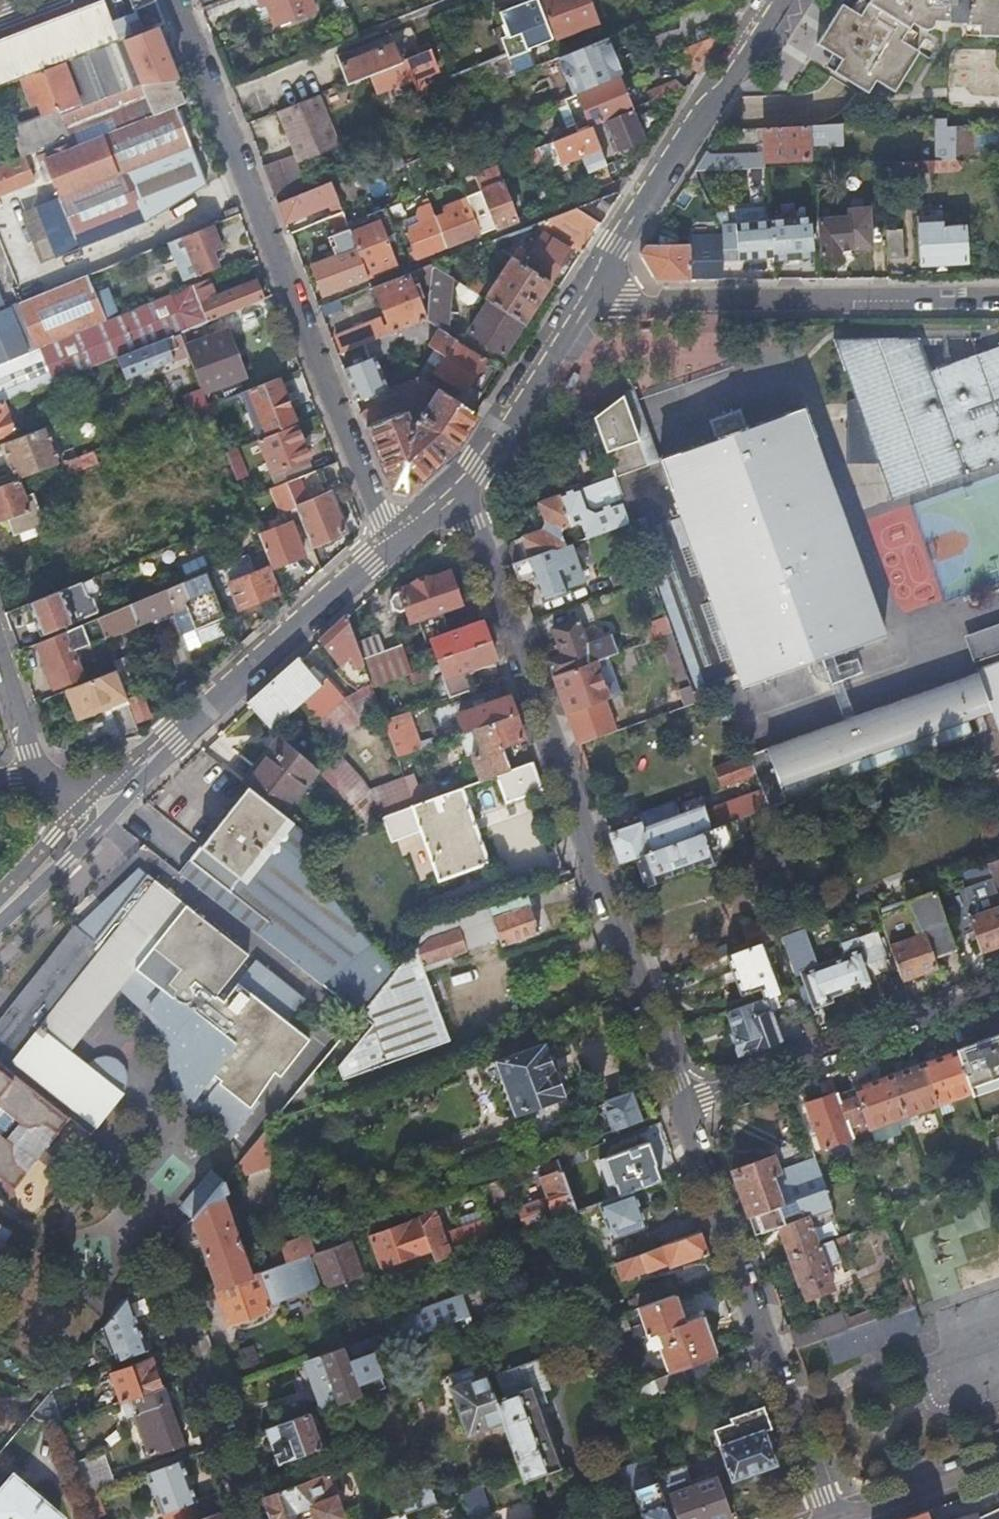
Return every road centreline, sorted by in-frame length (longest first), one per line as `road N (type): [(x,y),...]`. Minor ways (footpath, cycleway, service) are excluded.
road 1 (residential): [(681,1105),(459,490)]
road 2 (residential): [(175,0),(390,540)]
road 3 (residential): [(831,1518),(681,1105)]
road 4 (residential): [(998,298),(645,303),(599,276)]
road 5 (residential): [(321,302),(667,164)]
road 6 (residential): [(124,782),(390,540)]
road 7 (residential): [(681,1105),(998,991)]
road 8 (residential): [(156,1260),(250,1518)]
road 9 (residential): [(459,490),(599,276)]
road 10 (residential): [(667,164),(774,0)]
road 11 (residential): [(833,1518),(998,1458)]
road 12 (residential): [(0,906),(124,782)]
road 13 (residential): [(599,276),(667,164)]
road 14 (residential): [(39,778),(0,659)]

